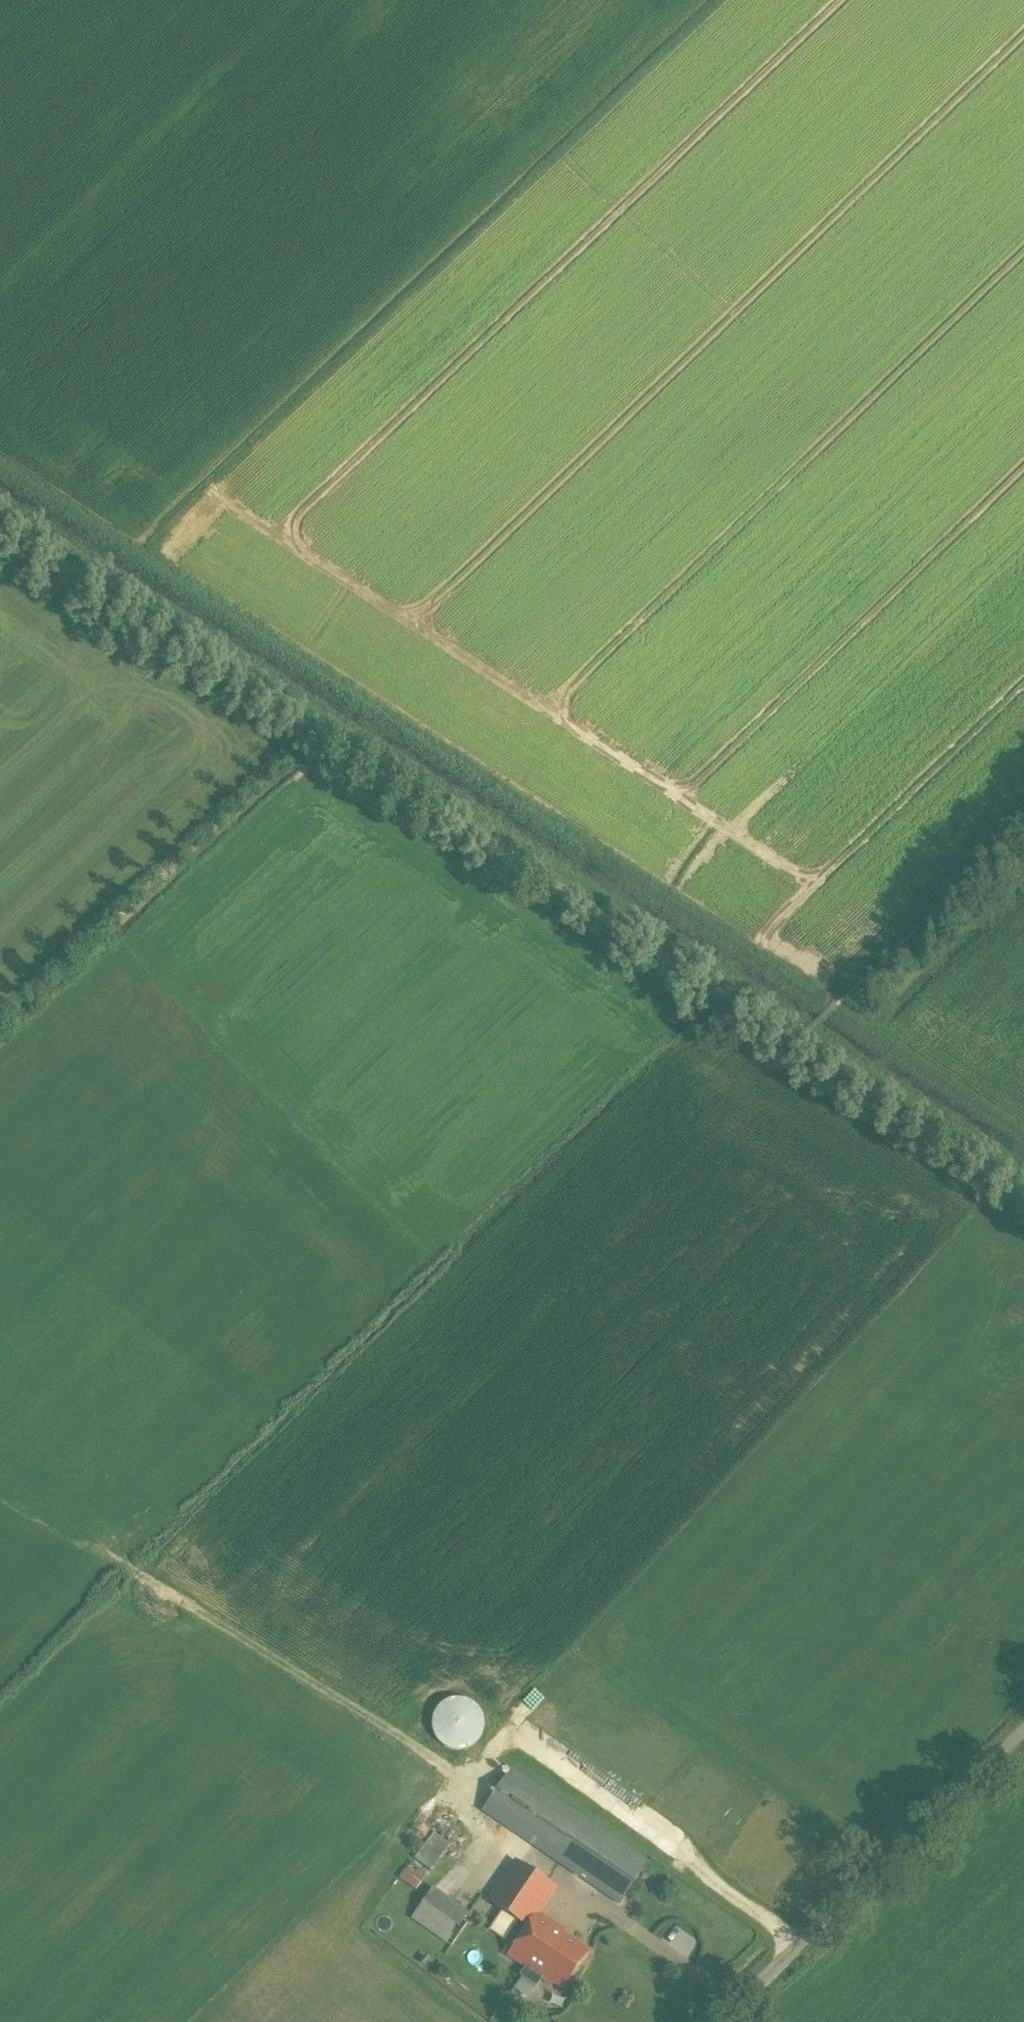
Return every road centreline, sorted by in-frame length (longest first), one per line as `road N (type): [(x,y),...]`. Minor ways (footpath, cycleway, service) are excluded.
road 1 (unclassified): [(1023,1196),(0,525)]
road 2 (unclassified): [(711,2021),(1023,1728)]

